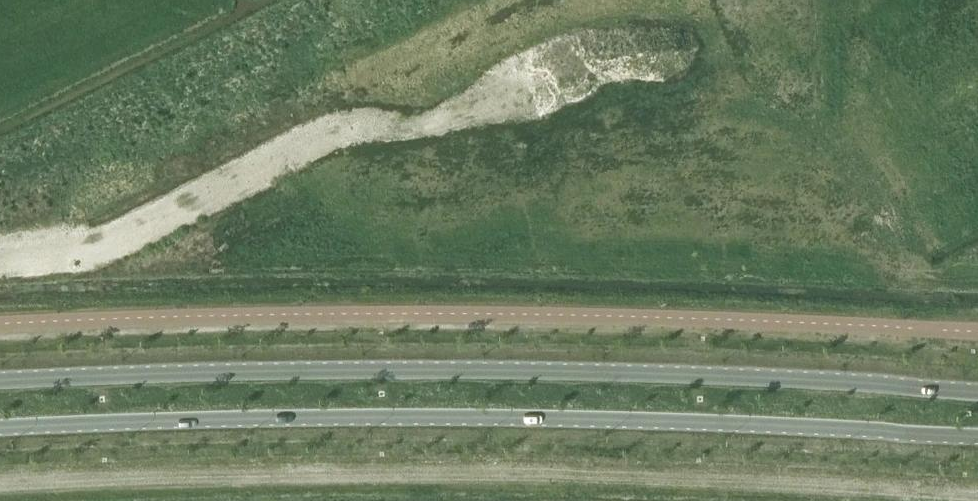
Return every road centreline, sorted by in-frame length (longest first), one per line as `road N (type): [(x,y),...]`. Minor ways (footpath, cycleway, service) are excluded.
road 1 (secondary): [(977,393),(350,373),(0,384)]
road 2 (secondary): [(0,433),(387,422),(977,436)]

